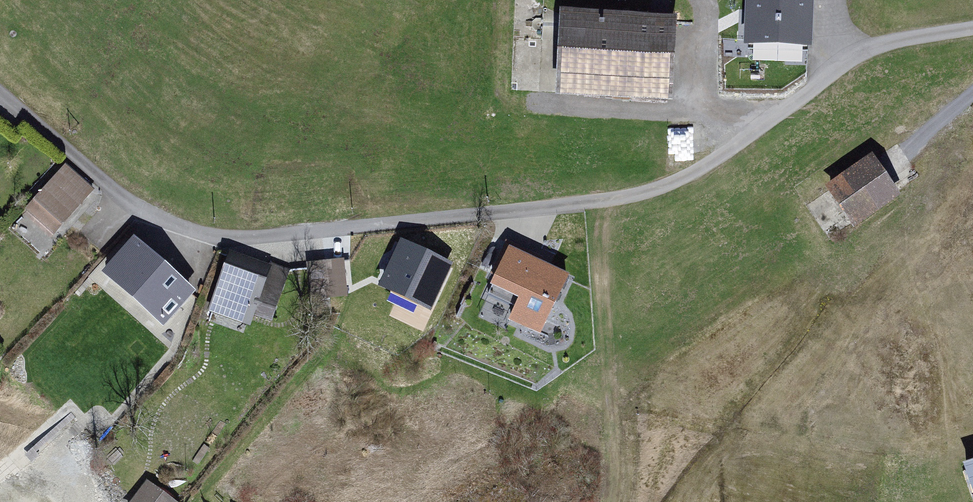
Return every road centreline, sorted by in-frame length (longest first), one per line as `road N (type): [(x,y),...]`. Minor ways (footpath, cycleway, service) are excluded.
road 1 (residential): [(972,26),(864,49),(720,156),(663,186),(602,201),(249,242),(173,225),(98,179),(0,89)]
road 2 (track): [(602,201),(612,404),(607,501)]

